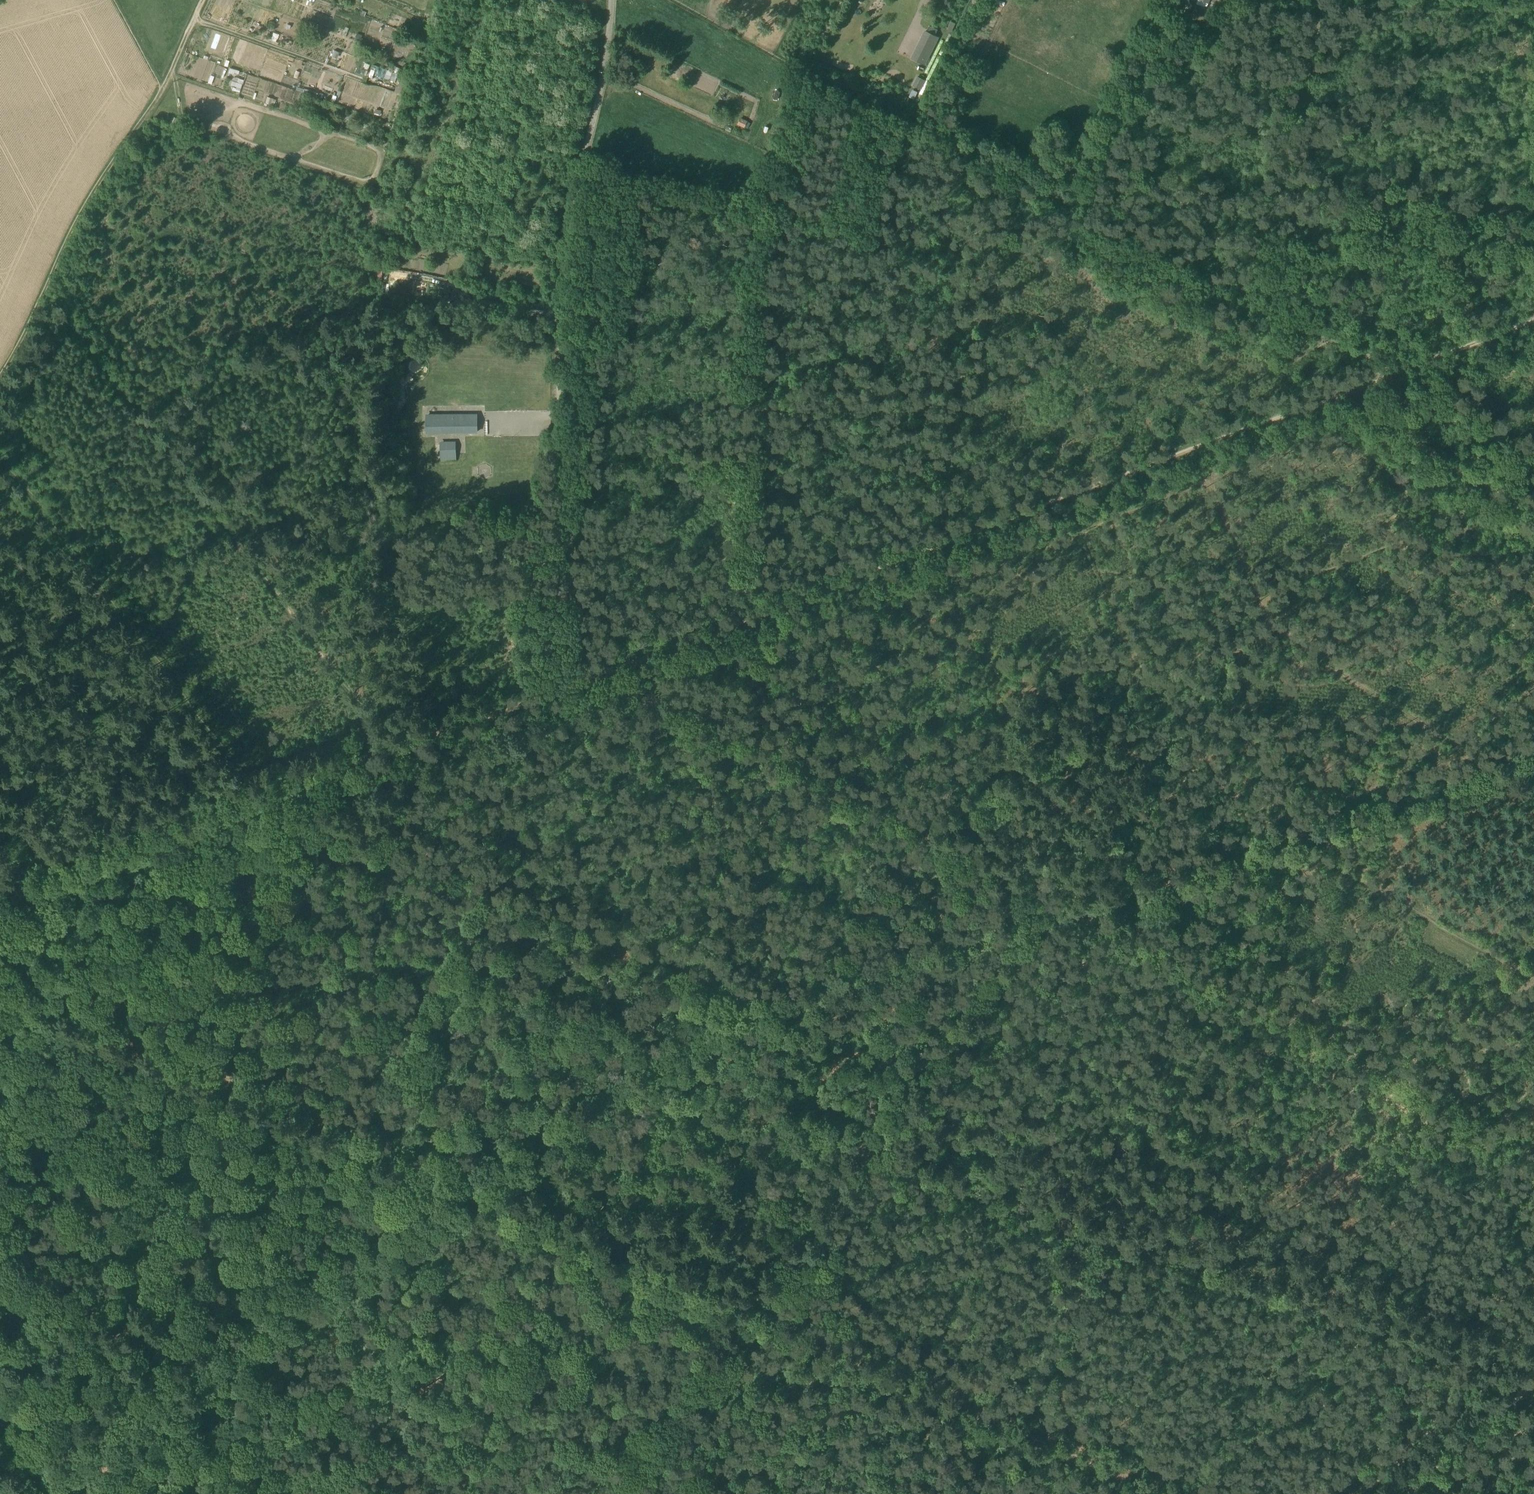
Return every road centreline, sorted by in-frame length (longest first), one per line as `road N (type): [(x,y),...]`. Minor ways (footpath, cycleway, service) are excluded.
road 1 (track): [(646,692),(1533,1155)]
road 2 (track): [(606,671),(1346,392)]
road 3 (track): [(360,708),(357,305),(136,413)]
road 4 (track): [(470,1201),(706,1043),(771,1009),(1045,923)]
road 5 (track): [(940,546),(966,373),(867,387),(715,428),(588,483),(563,525)]
road 6 (track): [(1385,377),(1374,361),(1036,179),(994,225),(966,373)]
road 7 (track): [(470,1201),(1022,1442)]
road 8 (track): [(470,1201),(25,1493)]
road 9 (track): [(0,985),(470,1201)]
road 10 (track): [(717,1308),(1045,923)]
road 11 (track): [(65,317),(360,708)]
road 12 (track): [(1071,915),(1533,762)]
road 13 (track): [(654,1077),(1112,1238)]
road 14 (track): [(1022,1442),(1112,1238),(1310,1309),(1338,1328)]
road 15 (unclassified): [(557,426),(559,293),(612,0)]
road 16 (track): [(256,804),(233,764),(0,466)]
road 17 (track): [(199,0),(150,106),(93,185),(0,371)]
road 18 (track): [(0,904),(393,752)]
road 19 (track): [(303,201),(65,317),(0,422)]
road 20 (track): [(1162,769),(1492,956)]
road 21 (track): [(37,853),(372,724)]
road 22 (track): [(1335,0),(1242,292)]
road 23 (track): [(591,677),(572,600),(557,426)]
road 24 (track): [(646,692),(881,602)]
road 25 (track): [(717,1308),(560,1493)]
road 26 (track): [(1346,392),(1395,435),(1533,524)]
road 27 (track): [(393,752),(591,677)]
road 28 (track): [(1230,1493),(1035,1412)]
road 29 (track): [(1346,392),(1533,321)]
road 30 (track): [(1533,359),(1450,392),(1463,415),(1533,460)]
road 31 (track): [(1408,1493),(1533,1379)]
road 32 (track): [(338,1493),(270,1339)]
road 33 (track): [(1028,689),(1162,769)]
road 34 (track): [(117,1037),(0,1121)]
road 35 (track): [(1022,1442),(1143,1493)]

